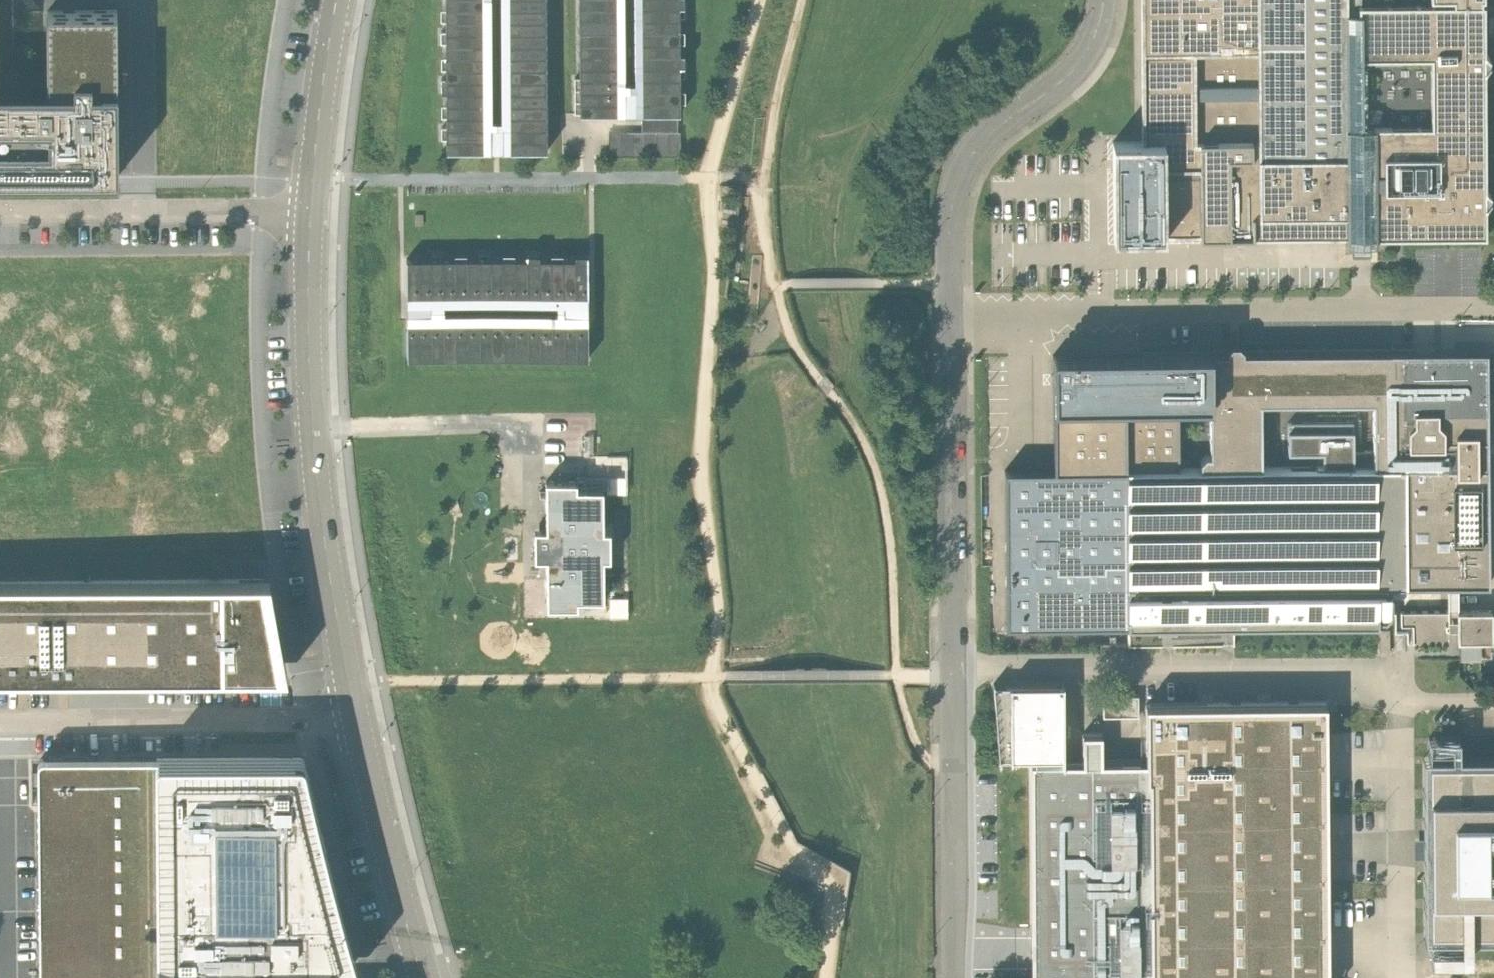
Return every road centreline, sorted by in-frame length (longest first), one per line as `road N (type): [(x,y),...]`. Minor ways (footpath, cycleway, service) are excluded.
road 1 (unclassified): [(1102,0),(1100,25),(1083,59),(972,159),(951,222),(955,977)]
road 2 (tertiary): [(354,715),(312,431),(310,216)]
road 3 (unclassified): [(0,722),(354,715)]
road 4 (residential): [(0,214),(310,216)]
road 5 (tertiary): [(421,977),(354,715)]
road 6 (tertiary): [(310,216),(337,0)]

